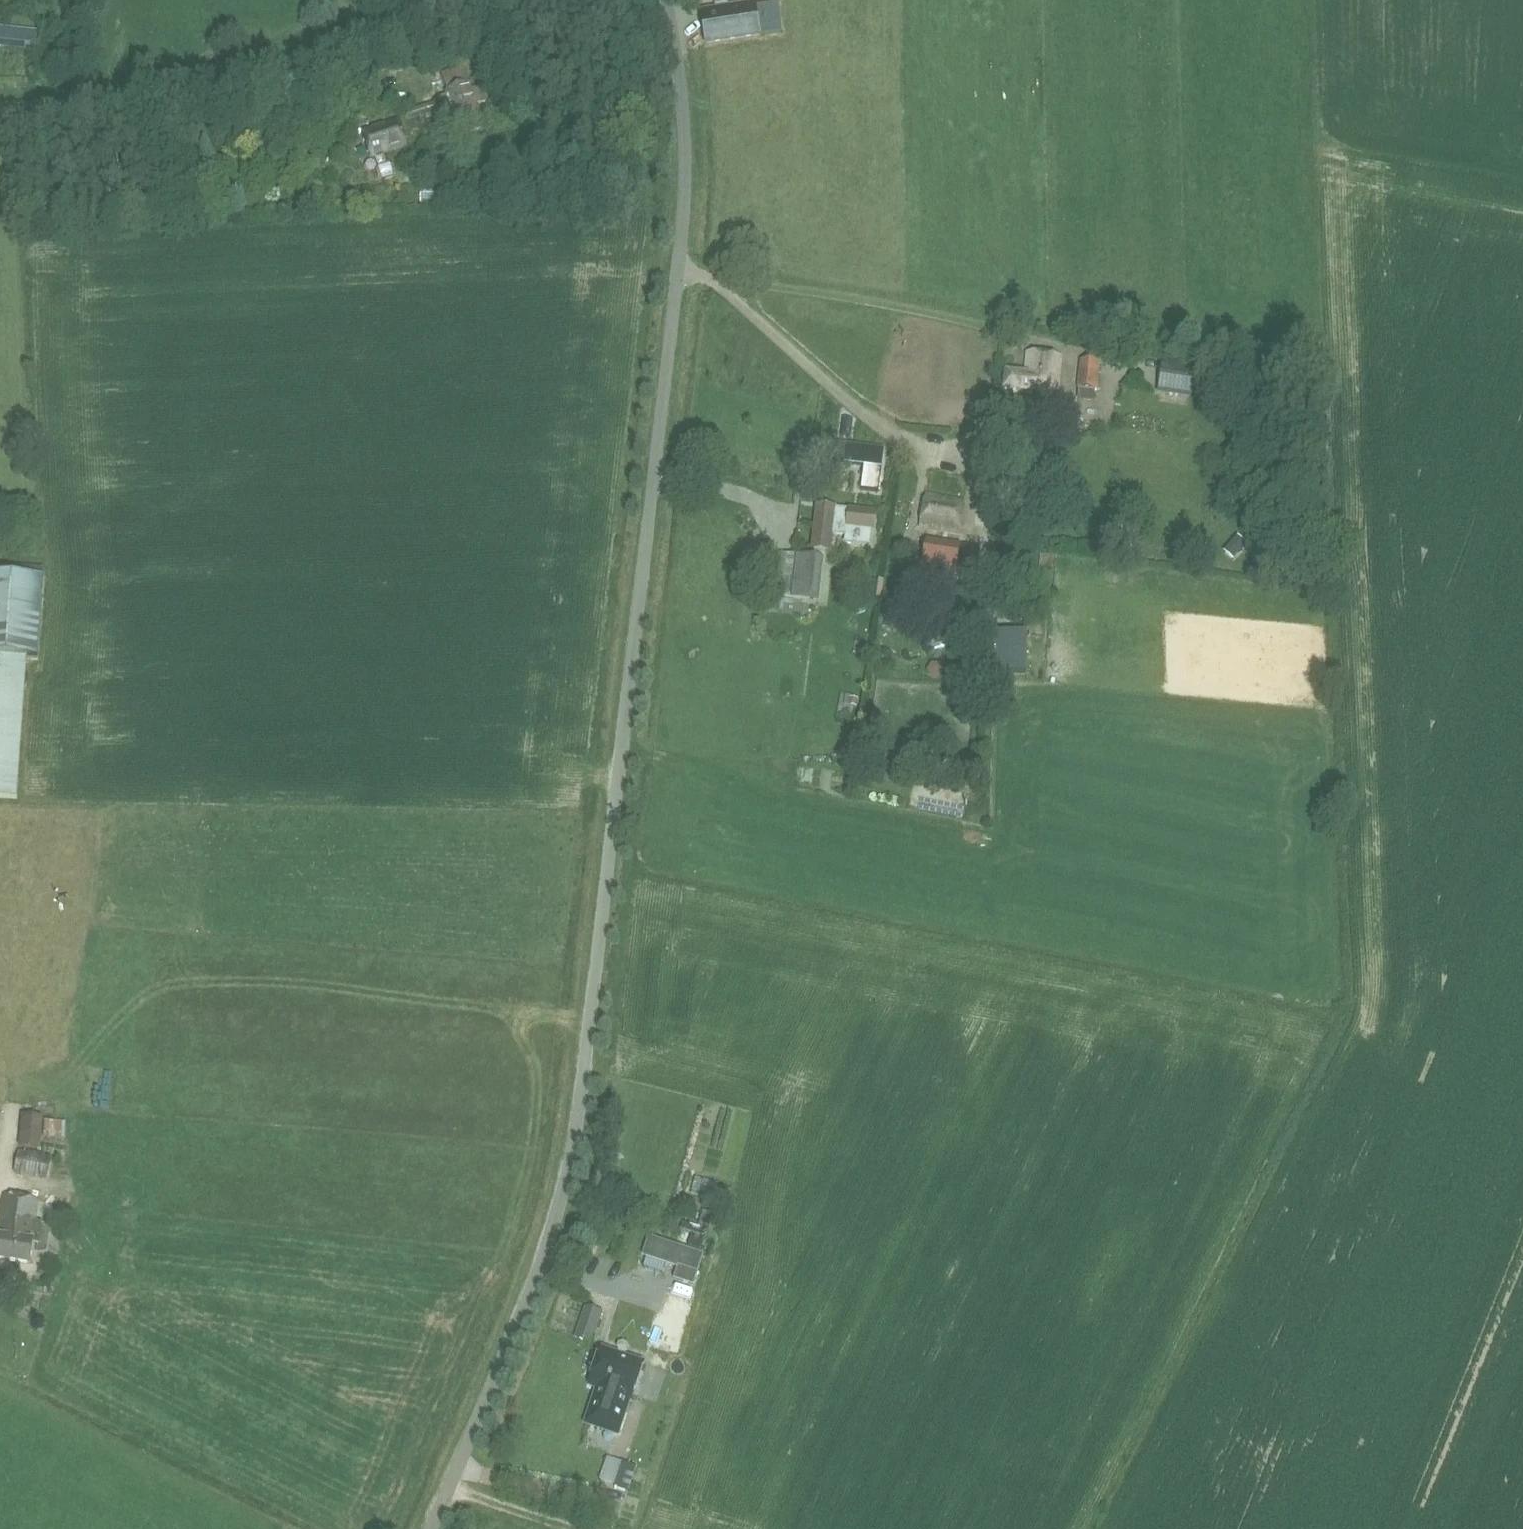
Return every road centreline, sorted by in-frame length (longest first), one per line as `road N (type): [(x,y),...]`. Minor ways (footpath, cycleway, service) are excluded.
road 1 (unclassified): [(425,1528),(559,1184),(684,208),(681,95),(659,0)]
road 2 (unclassified): [(0,109),(73,108),(250,75),(386,36),(468,0)]

